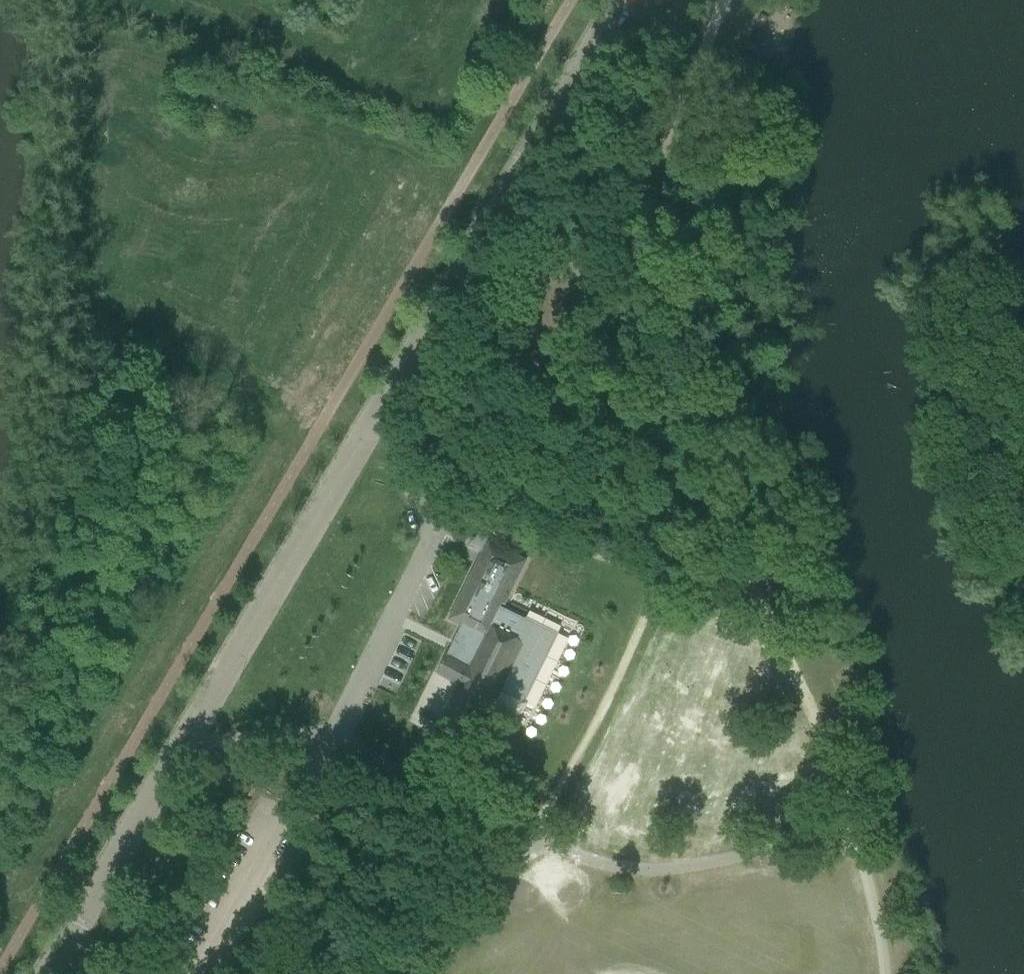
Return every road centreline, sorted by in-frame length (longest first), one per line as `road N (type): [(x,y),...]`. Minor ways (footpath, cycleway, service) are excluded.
road 1 (unclassified): [(47,973),(617,0)]

